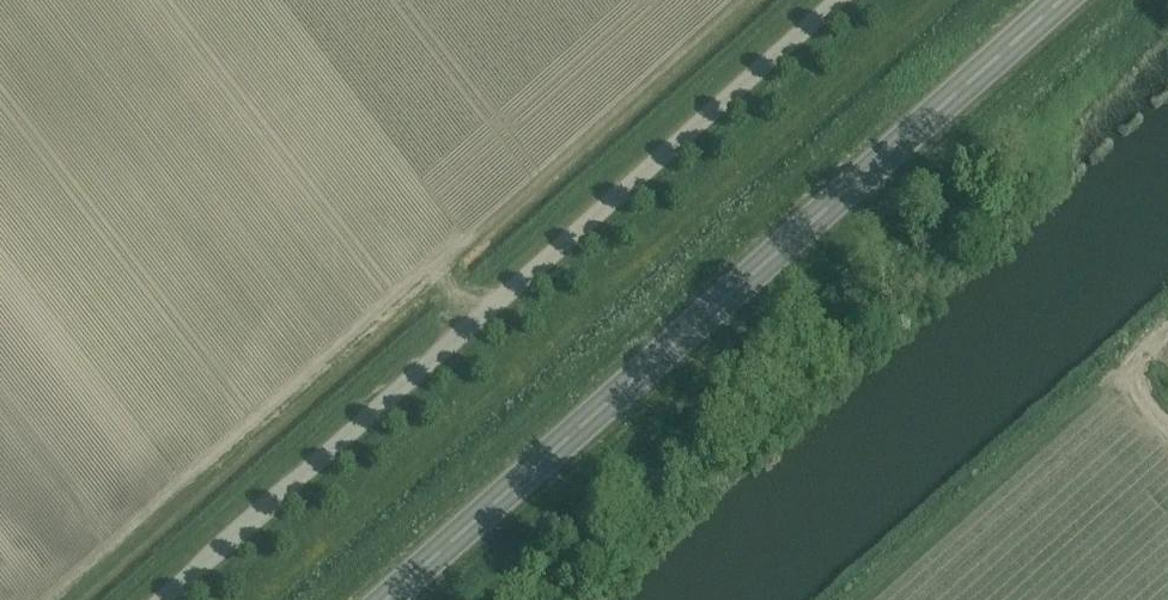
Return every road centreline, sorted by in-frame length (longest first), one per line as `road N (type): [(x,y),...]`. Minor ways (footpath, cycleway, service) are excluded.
road 1 (trunk): [(383,599),(1060,0)]
road 2 (unclassified): [(159,599),(835,0)]

